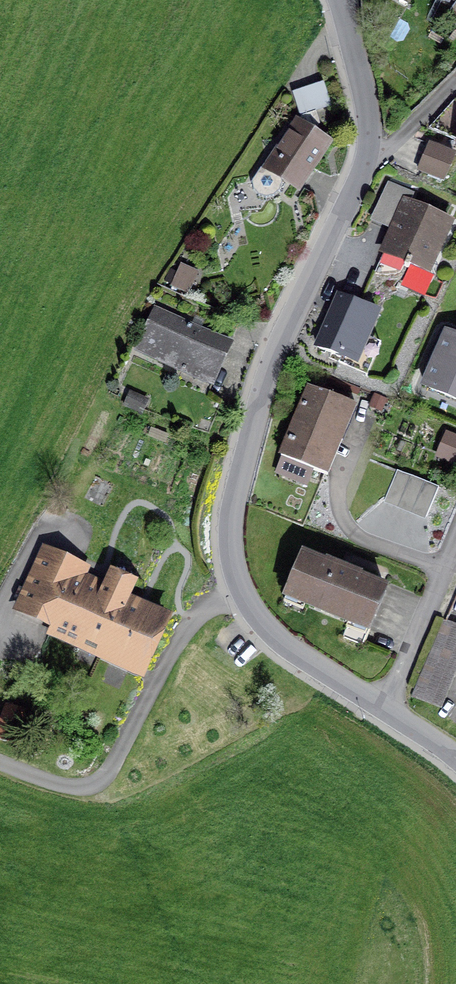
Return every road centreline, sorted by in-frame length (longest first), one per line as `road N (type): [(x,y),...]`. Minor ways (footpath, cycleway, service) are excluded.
road 1 (residential): [(383,707),(316,670),(262,614),(239,574),(235,515),(350,187)]
road 2 (residential): [(350,187),(361,109),(331,15)]
road 3 (residential): [(383,707),(455,550)]
road 4 (residential): [(350,187),(455,64)]

